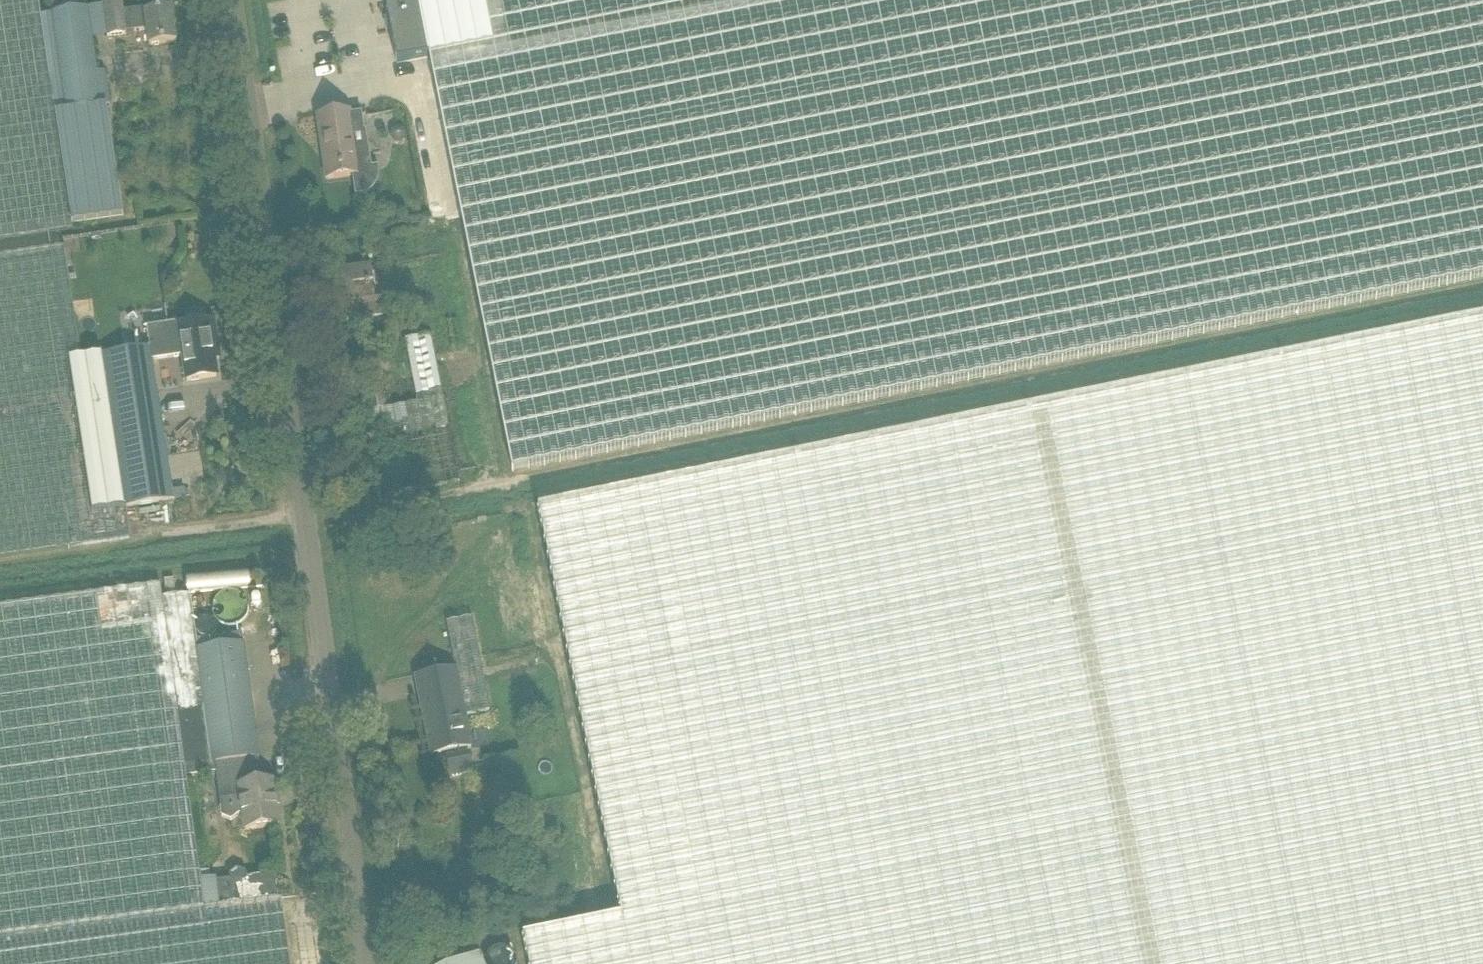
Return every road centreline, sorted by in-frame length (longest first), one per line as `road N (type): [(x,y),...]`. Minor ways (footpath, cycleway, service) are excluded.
road 1 (unclassified): [(362,963),(230,0)]

